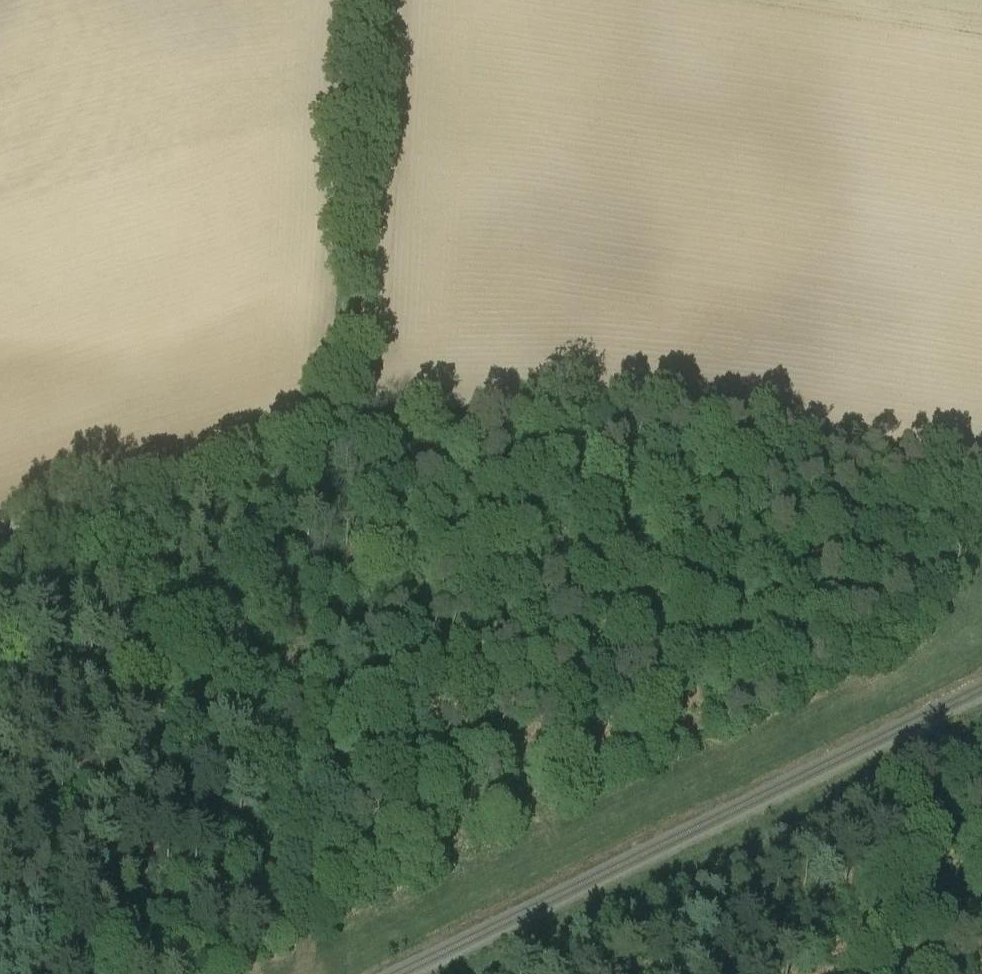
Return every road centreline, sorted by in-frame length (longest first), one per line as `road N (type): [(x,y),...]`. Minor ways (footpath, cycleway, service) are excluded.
road 1 (track): [(981,455),(792,414),(405,408),(0,528)]

